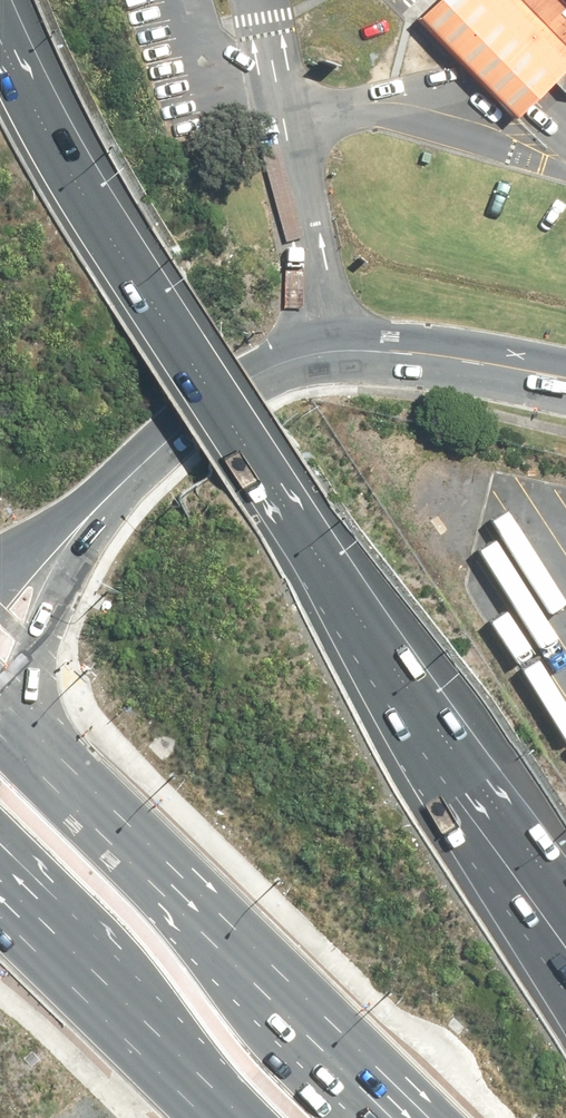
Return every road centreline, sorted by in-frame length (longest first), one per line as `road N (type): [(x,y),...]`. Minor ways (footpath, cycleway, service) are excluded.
road 1 (motorway): [(5,0),(58,112),(374,615)]
road 2 (primary): [(11,712),(409,1117)]
road 3 (secondary): [(108,489),(175,423),(284,358),(347,348),(431,354),(565,379)]
road 4 (motorway): [(374,615),(398,676),(565,932)]
road 5 (motorway): [(374,615),(428,670),(565,857)]
road 6 (primary): [(176,1054),(143,982),(0,828)]
road 7 (primary): [(176,1054),(0,886)]
road 8 (secondary): [(108,489),(11,712)]
road 9 (secondary): [(0,573),(108,489)]

